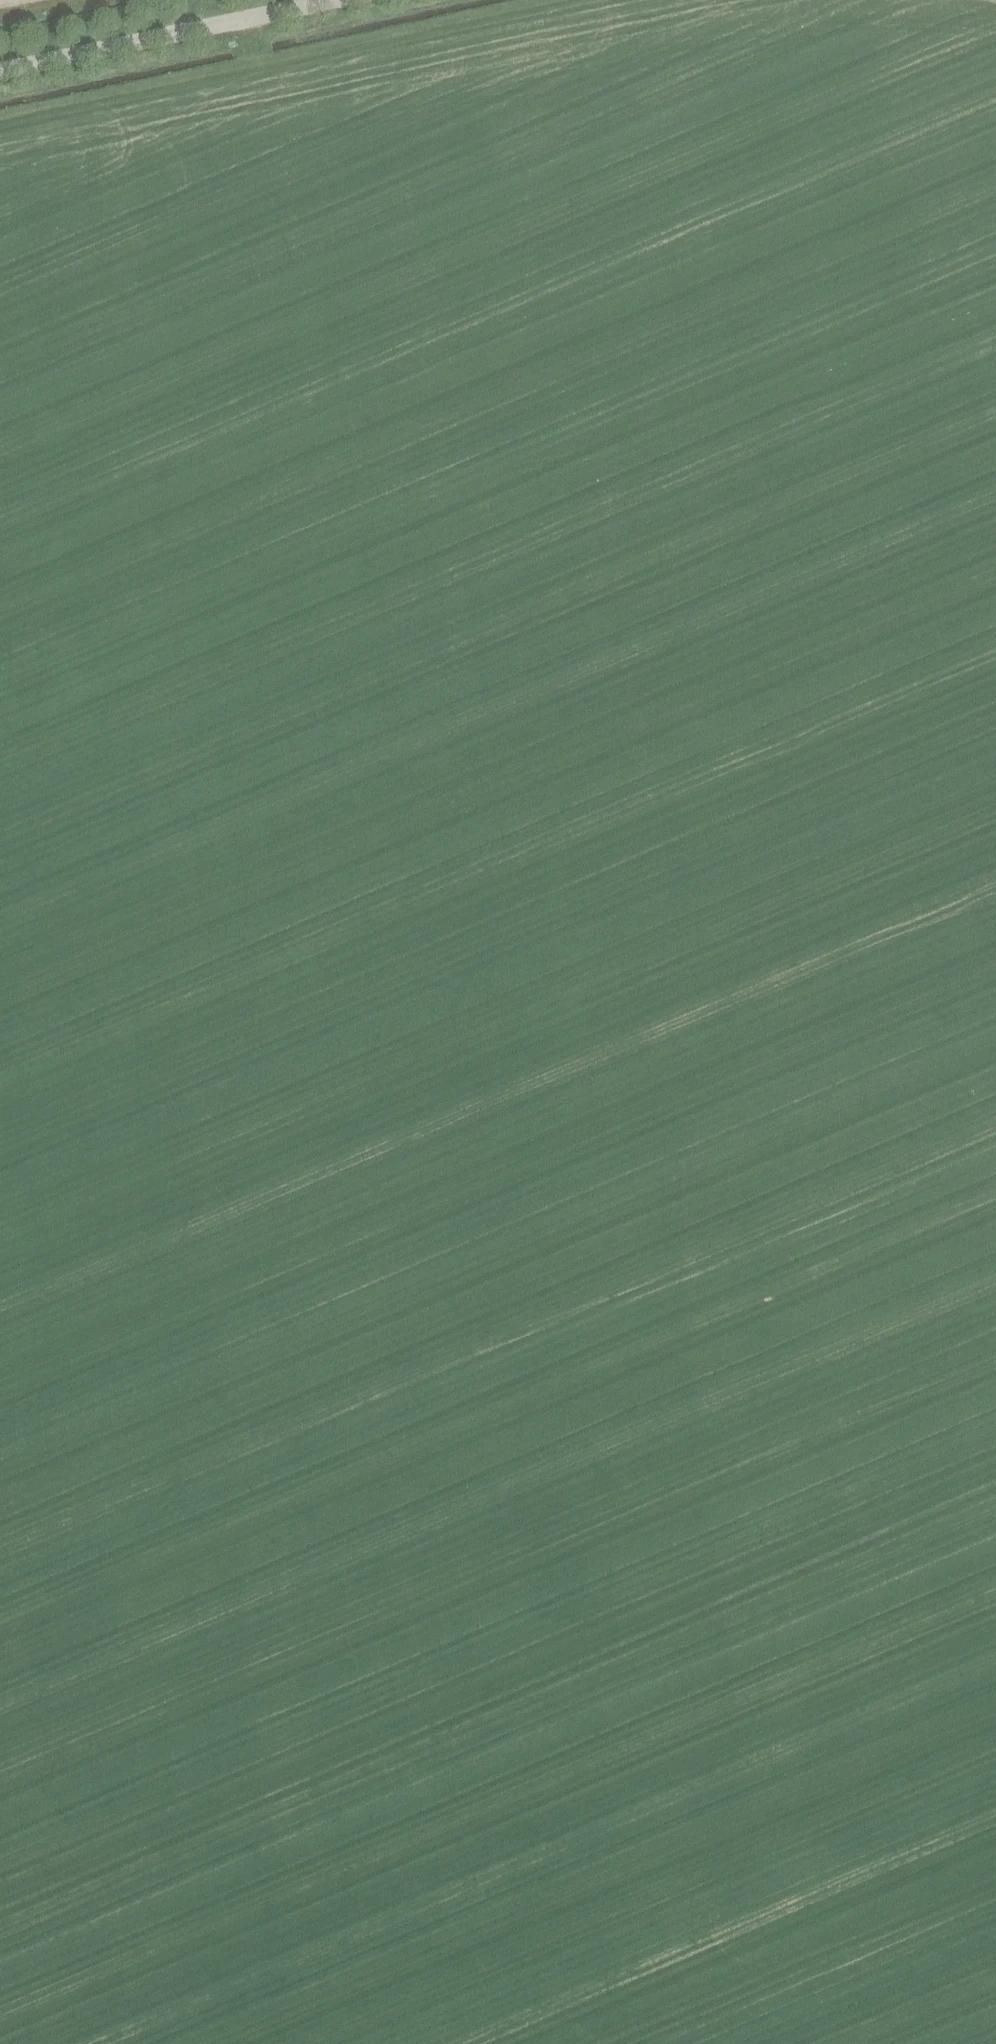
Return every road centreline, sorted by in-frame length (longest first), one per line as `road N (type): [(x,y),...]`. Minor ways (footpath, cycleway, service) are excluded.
road 1 (tertiary): [(0,72),(339,0)]

